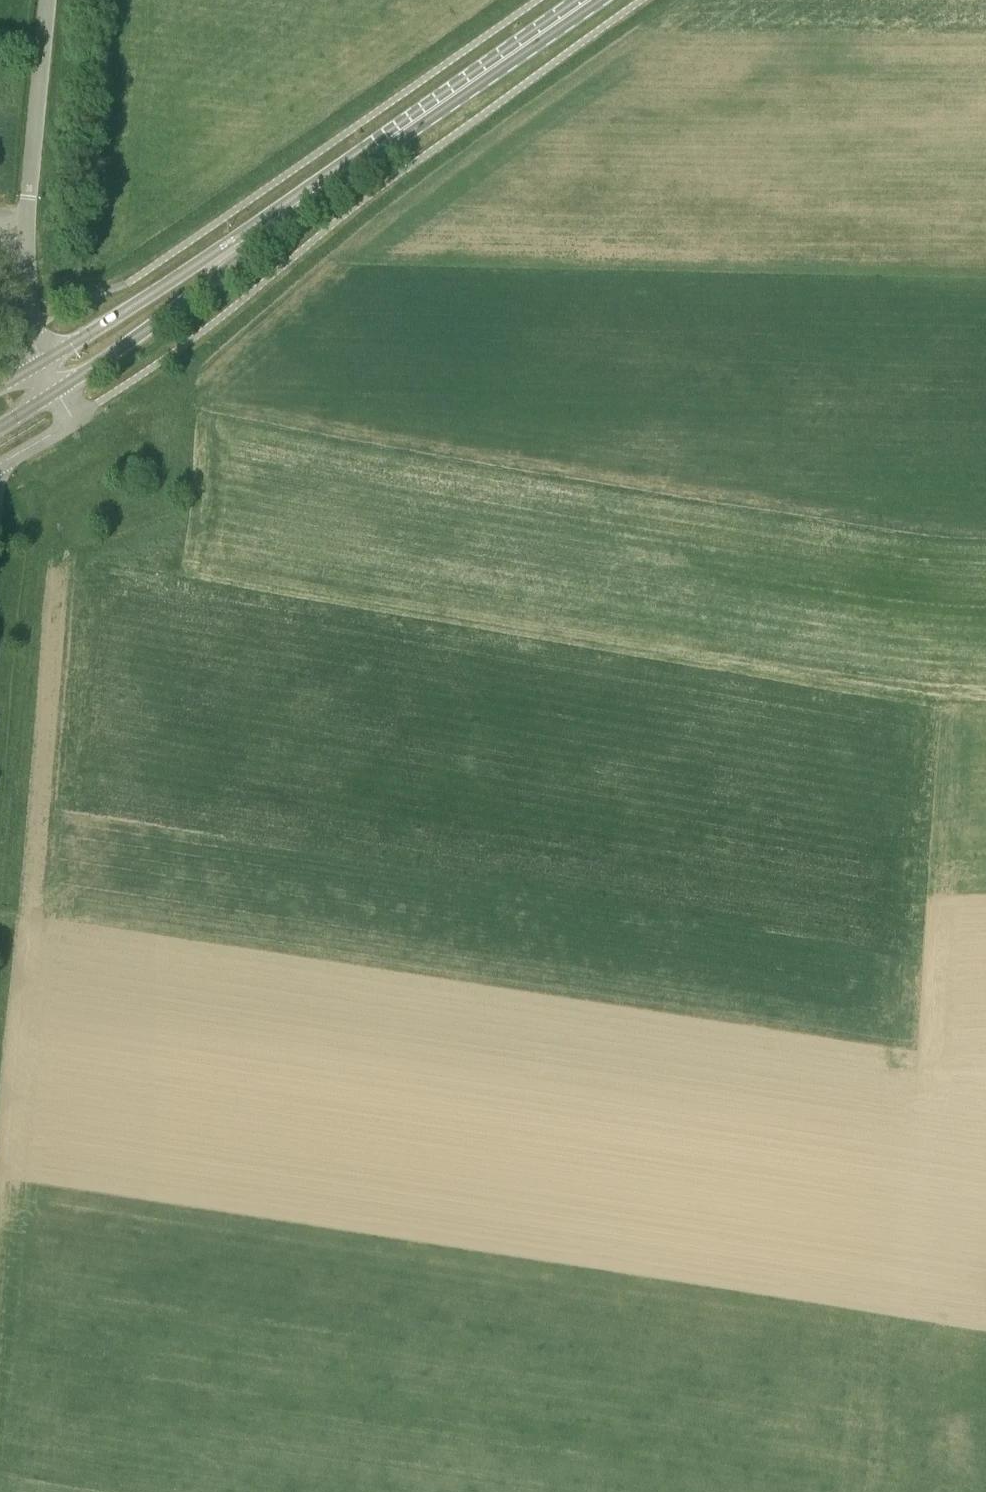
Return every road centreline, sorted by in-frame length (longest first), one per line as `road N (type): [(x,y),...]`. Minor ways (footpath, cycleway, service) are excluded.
road 1 (secondary): [(57,391),(369,153)]
road 2 (secondary): [(369,153),(42,361)]
road 3 (unclassified): [(42,361),(28,326),(24,230),(48,0)]
road 4 (secondary): [(369,153),(589,0)]

